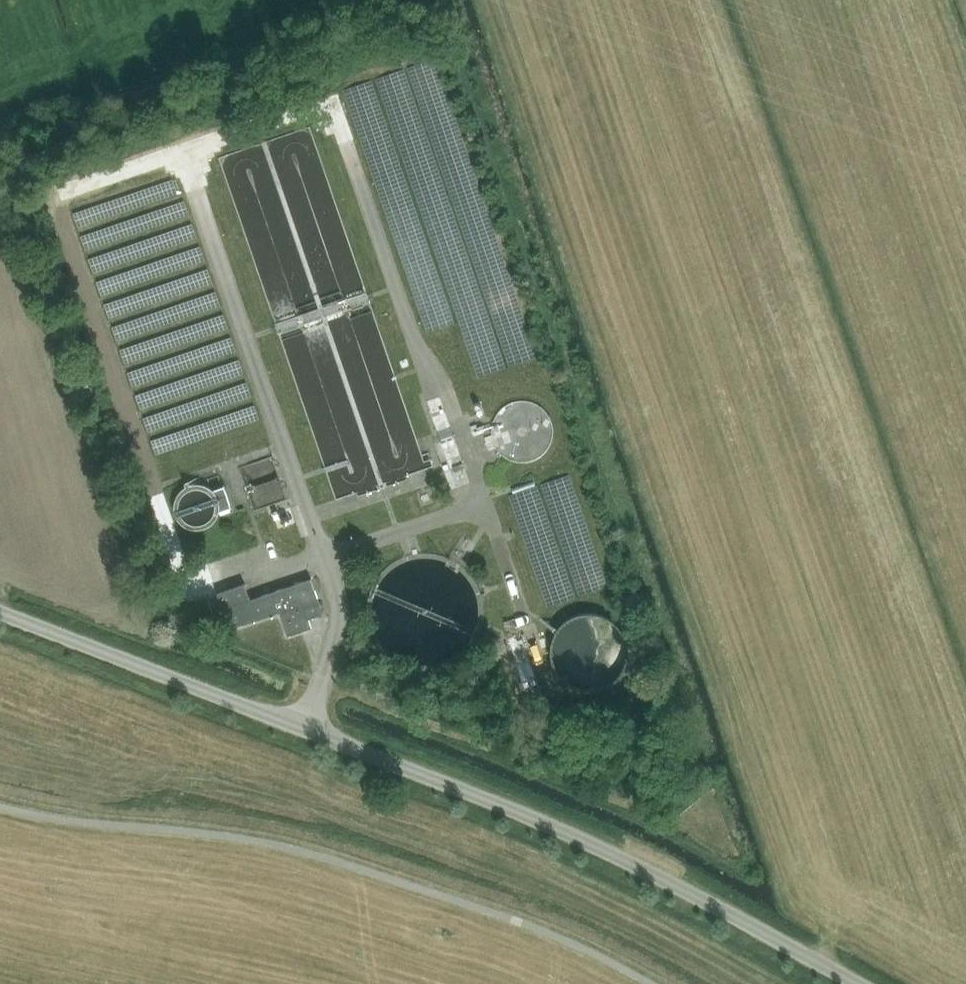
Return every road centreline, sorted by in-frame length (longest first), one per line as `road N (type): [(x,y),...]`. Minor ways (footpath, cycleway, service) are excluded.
road 1 (unclassified): [(850,983),(587,842),(0,613)]

